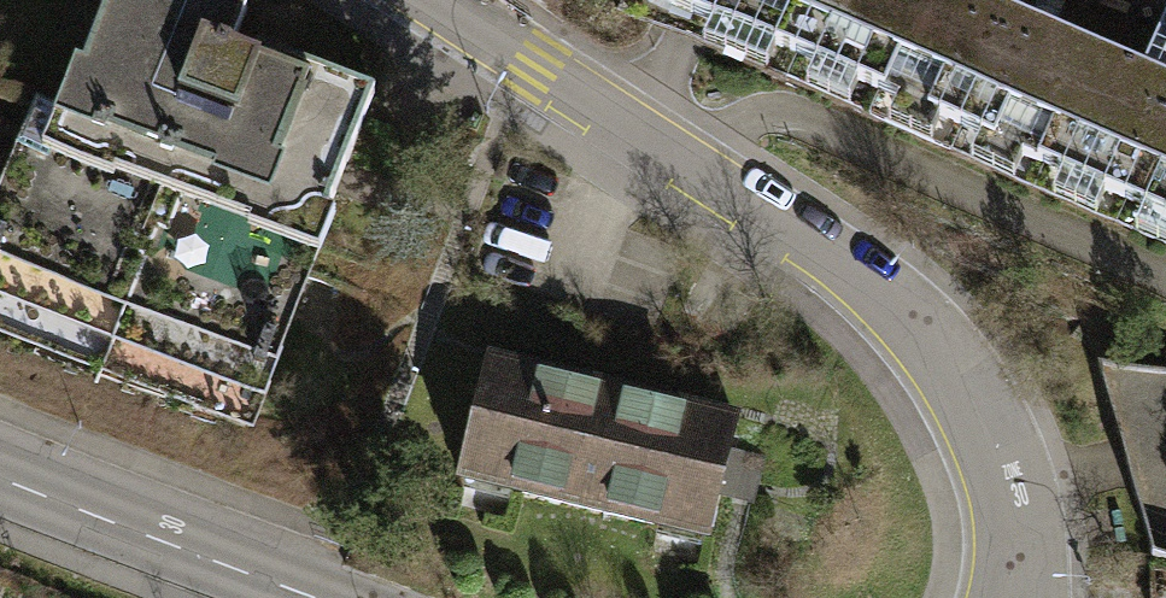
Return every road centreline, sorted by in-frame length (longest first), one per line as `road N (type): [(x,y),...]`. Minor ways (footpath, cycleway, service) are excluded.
road 1 (residential): [(997,597),(1005,474),(946,358),(866,278),(421,0)]
road 2 (tertiary): [(0,477),(316,597)]

